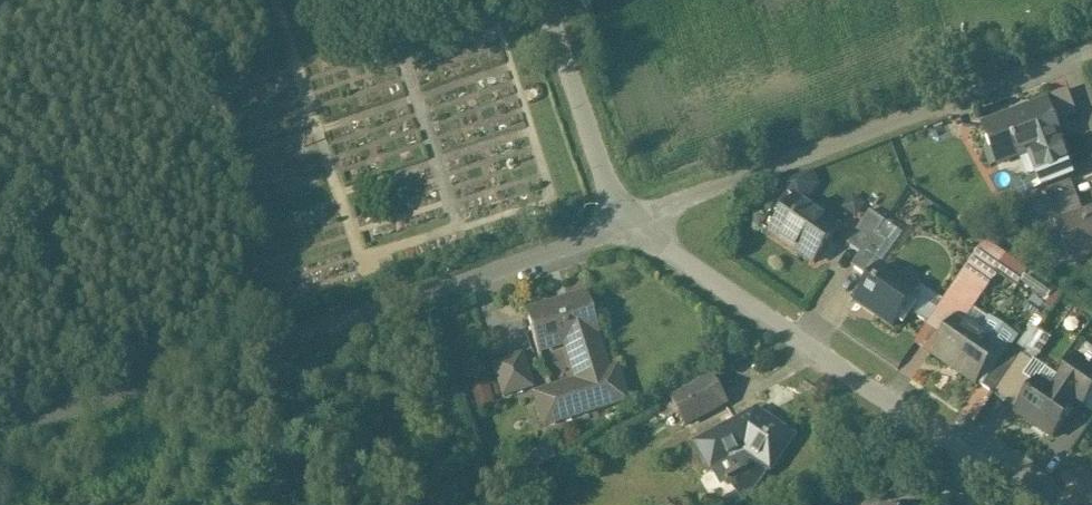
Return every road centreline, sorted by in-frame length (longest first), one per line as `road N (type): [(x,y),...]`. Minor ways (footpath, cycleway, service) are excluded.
road 1 (unclassified): [(0,438),(639,222)]
road 2 (residential): [(639,222),(667,251),(1038,504)]
road 3 (residential): [(639,222),(1091,49)]
road 4 (unclassified): [(545,0),(606,182),(639,222)]

